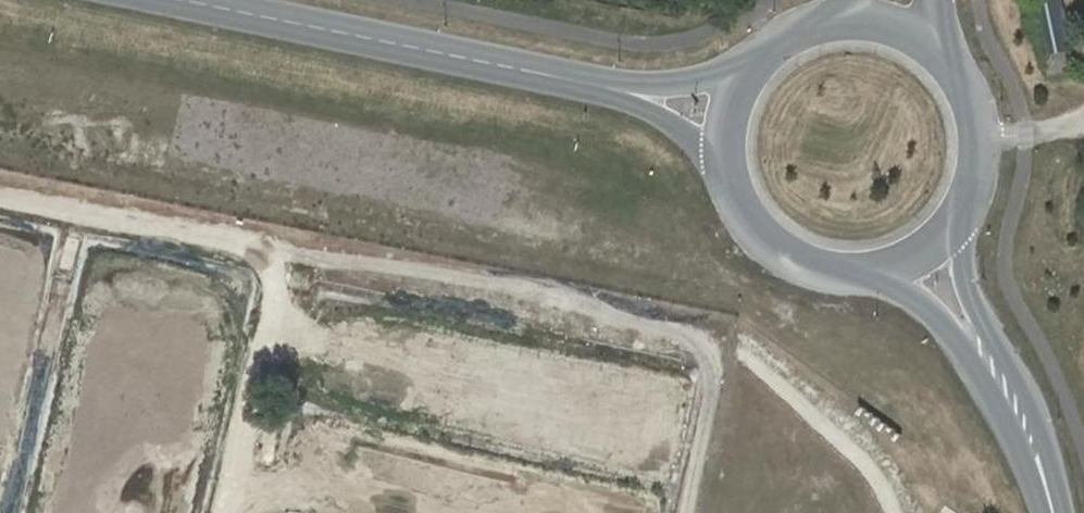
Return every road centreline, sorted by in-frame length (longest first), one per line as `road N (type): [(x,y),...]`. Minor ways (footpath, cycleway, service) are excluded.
road 1 (tertiary): [(165,0),(561,81)]
road 2 (tertiary): [(858,275),(947,328),(1022,420)]
road 3 (tertiary): [(771,65),(674,90),(561,81)]
road 4 (tertiary): [(1022,420),(977,296),(965,216)]
road 5 (tertiary): [(561,81),(667,122),(738,174)]
road 6 (tertiary): [(738,174),(753,213),(780,246),(817,267),(858,275)]
road 7 (tertiary): [(961,81),(940,58),(885,31),(824,33)]
road 8 (tertiary): [(965,216),(981,177),(982,135),(961,81)]
road 9 (tertiary): [(858,275),(900,268),(937,248),(965,216)]

